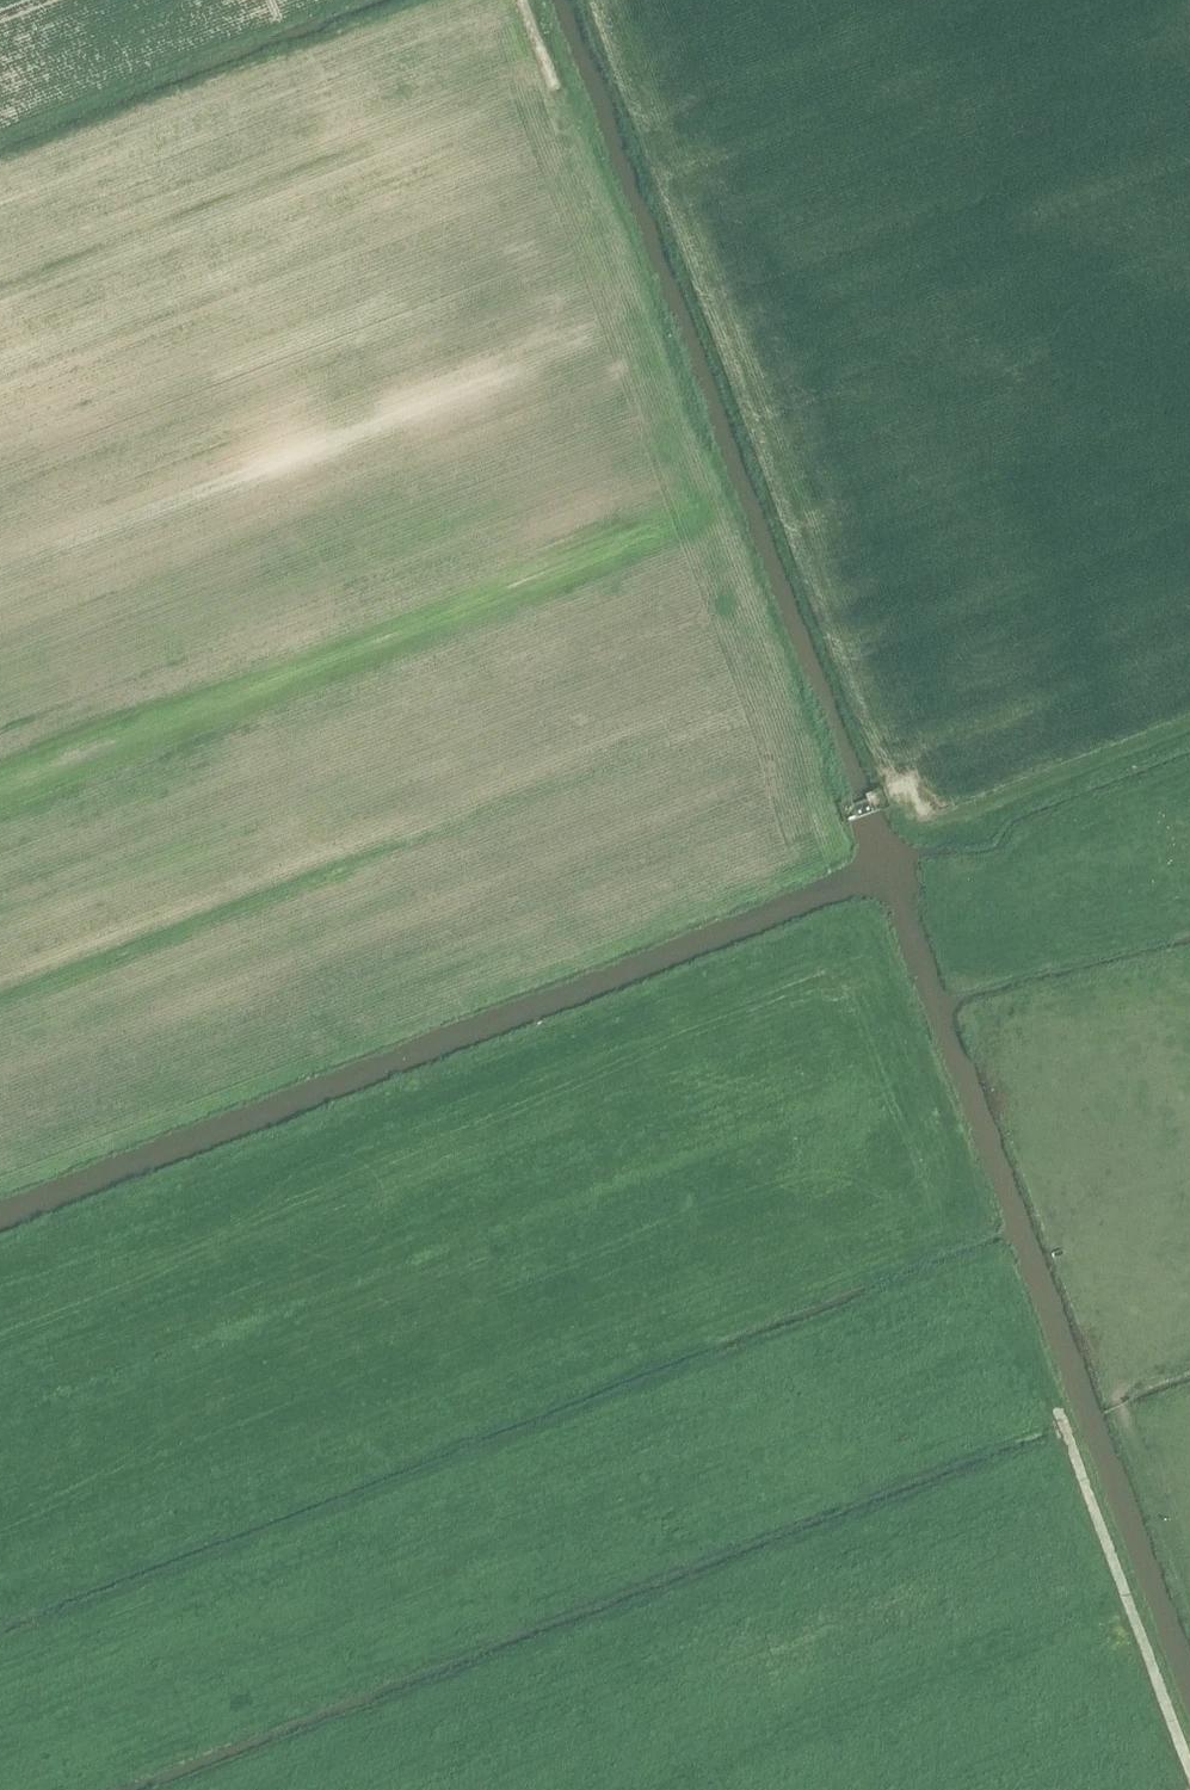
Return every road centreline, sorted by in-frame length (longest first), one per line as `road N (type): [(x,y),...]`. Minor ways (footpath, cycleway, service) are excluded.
road 1 (track): [(1189,1768),(1057,1409)]
road 2 (track): [(837,817),(885,800),(932,824),(1189,724)]

